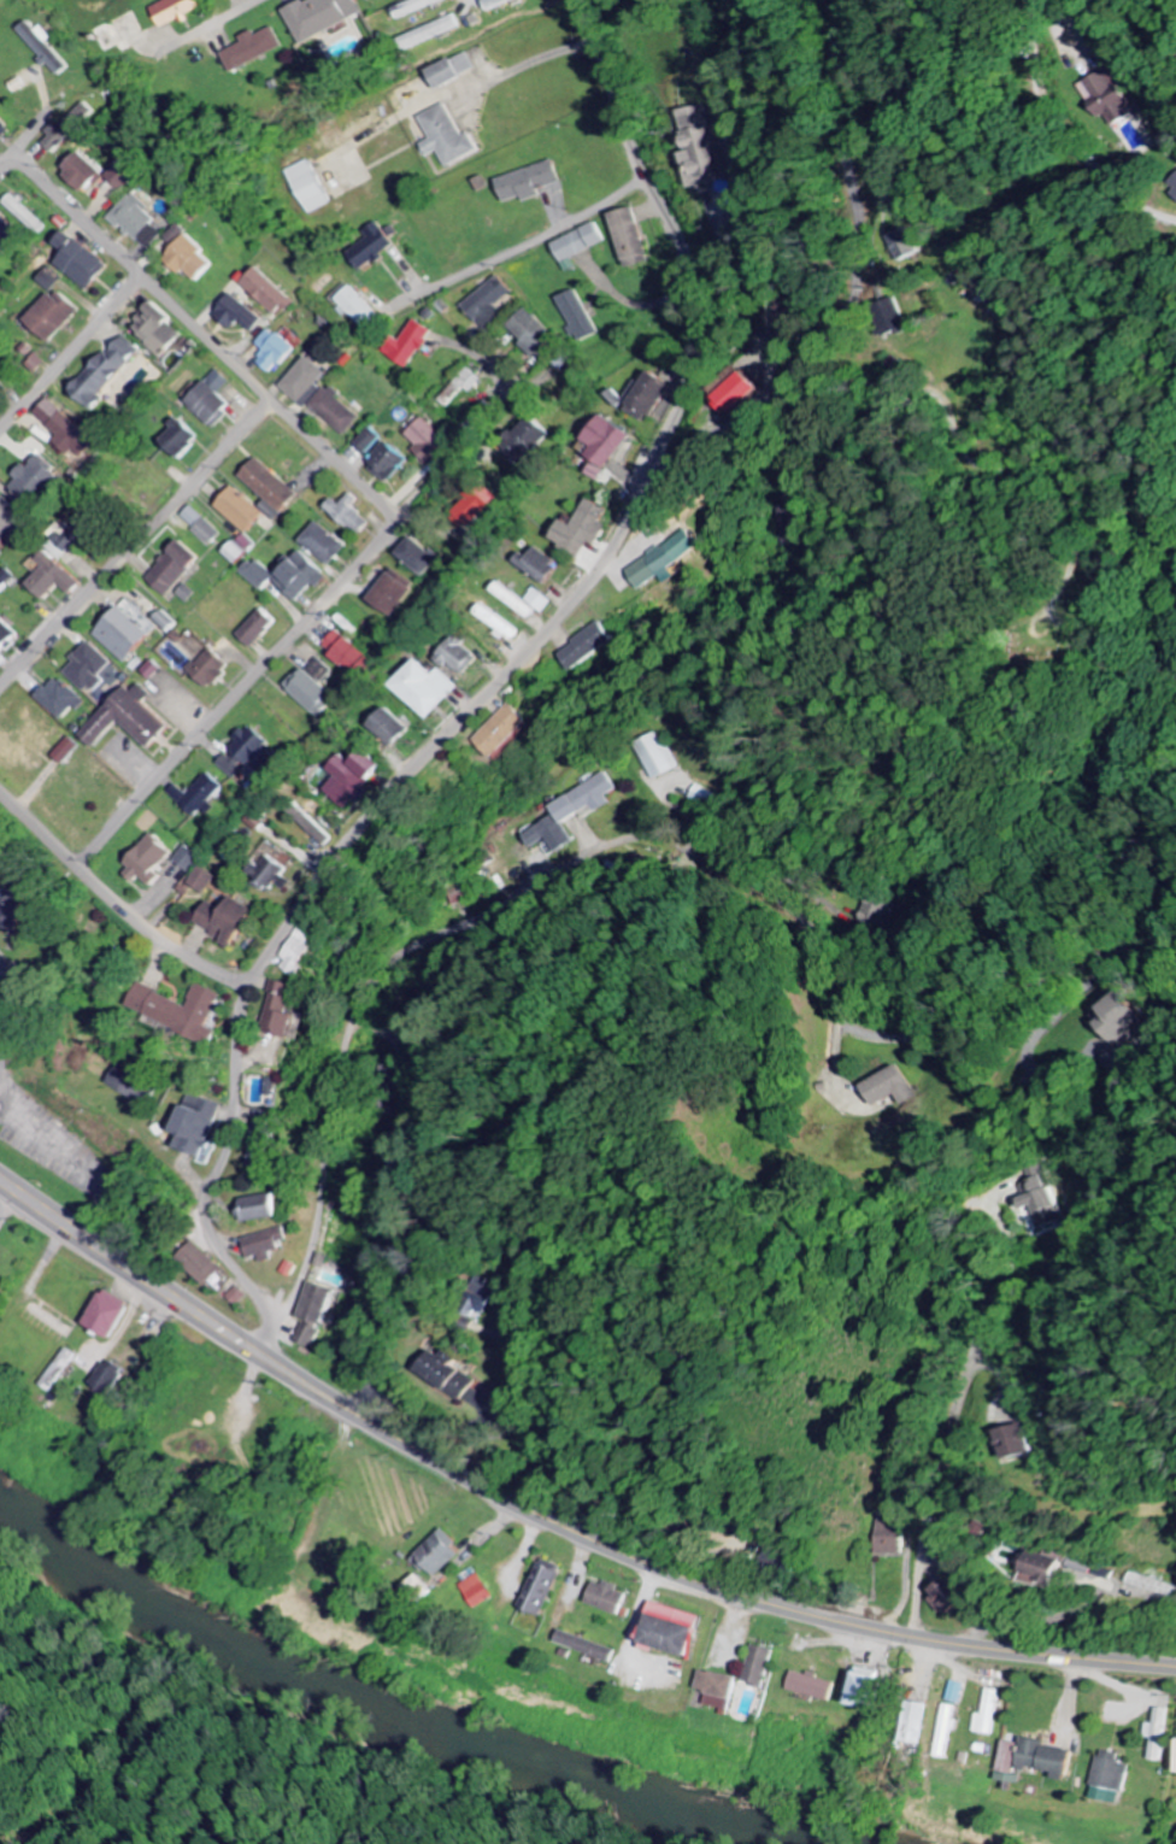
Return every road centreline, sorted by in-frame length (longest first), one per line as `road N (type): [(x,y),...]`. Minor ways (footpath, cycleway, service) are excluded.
road 1 (residential): [(258,1347),(269,1321),(216,1244),(206,1209),(231,1135),(245,993),(325,871),(607,556),(705,343),(694,270),(628,141),(579,0)]
road 2 (secondary): [(0,1174),(386,1431),(628,1552),(776,1603),(915,1635),(1175,1665)]
road 3 (residential): [(75,863),(361,564),(506,390)]
road 4 (residential): [(621,534),(661,476),(776,393),(851,304),(859,274),(863,0)]
road 5 (residential): [(654,834),(592,851),(402,952),(378,976),(341,1059),(300,1281)]
road 6 (residential): [(14,154),(398,518)]
road 7 (residential): [(915,1635),(923,1519),(1011,1247),(990,1206),(994,1198)]
road 8 (residential): [(0,686),(270,400)]
road 9 (residential): [(835,1008),(866,1032),(922,1035),(988,999),(1049,987),(1089,961),(1135,946)]
road 10 (residential): [(248,987),(157,938),(0,792)]
road 11 (residential): [(646,178),(404,303)]
road 12 (residential): [(654,834),(799,920),(825,961),(835,1008)]
road 13 (residential): [(0,430),(141,277)]

